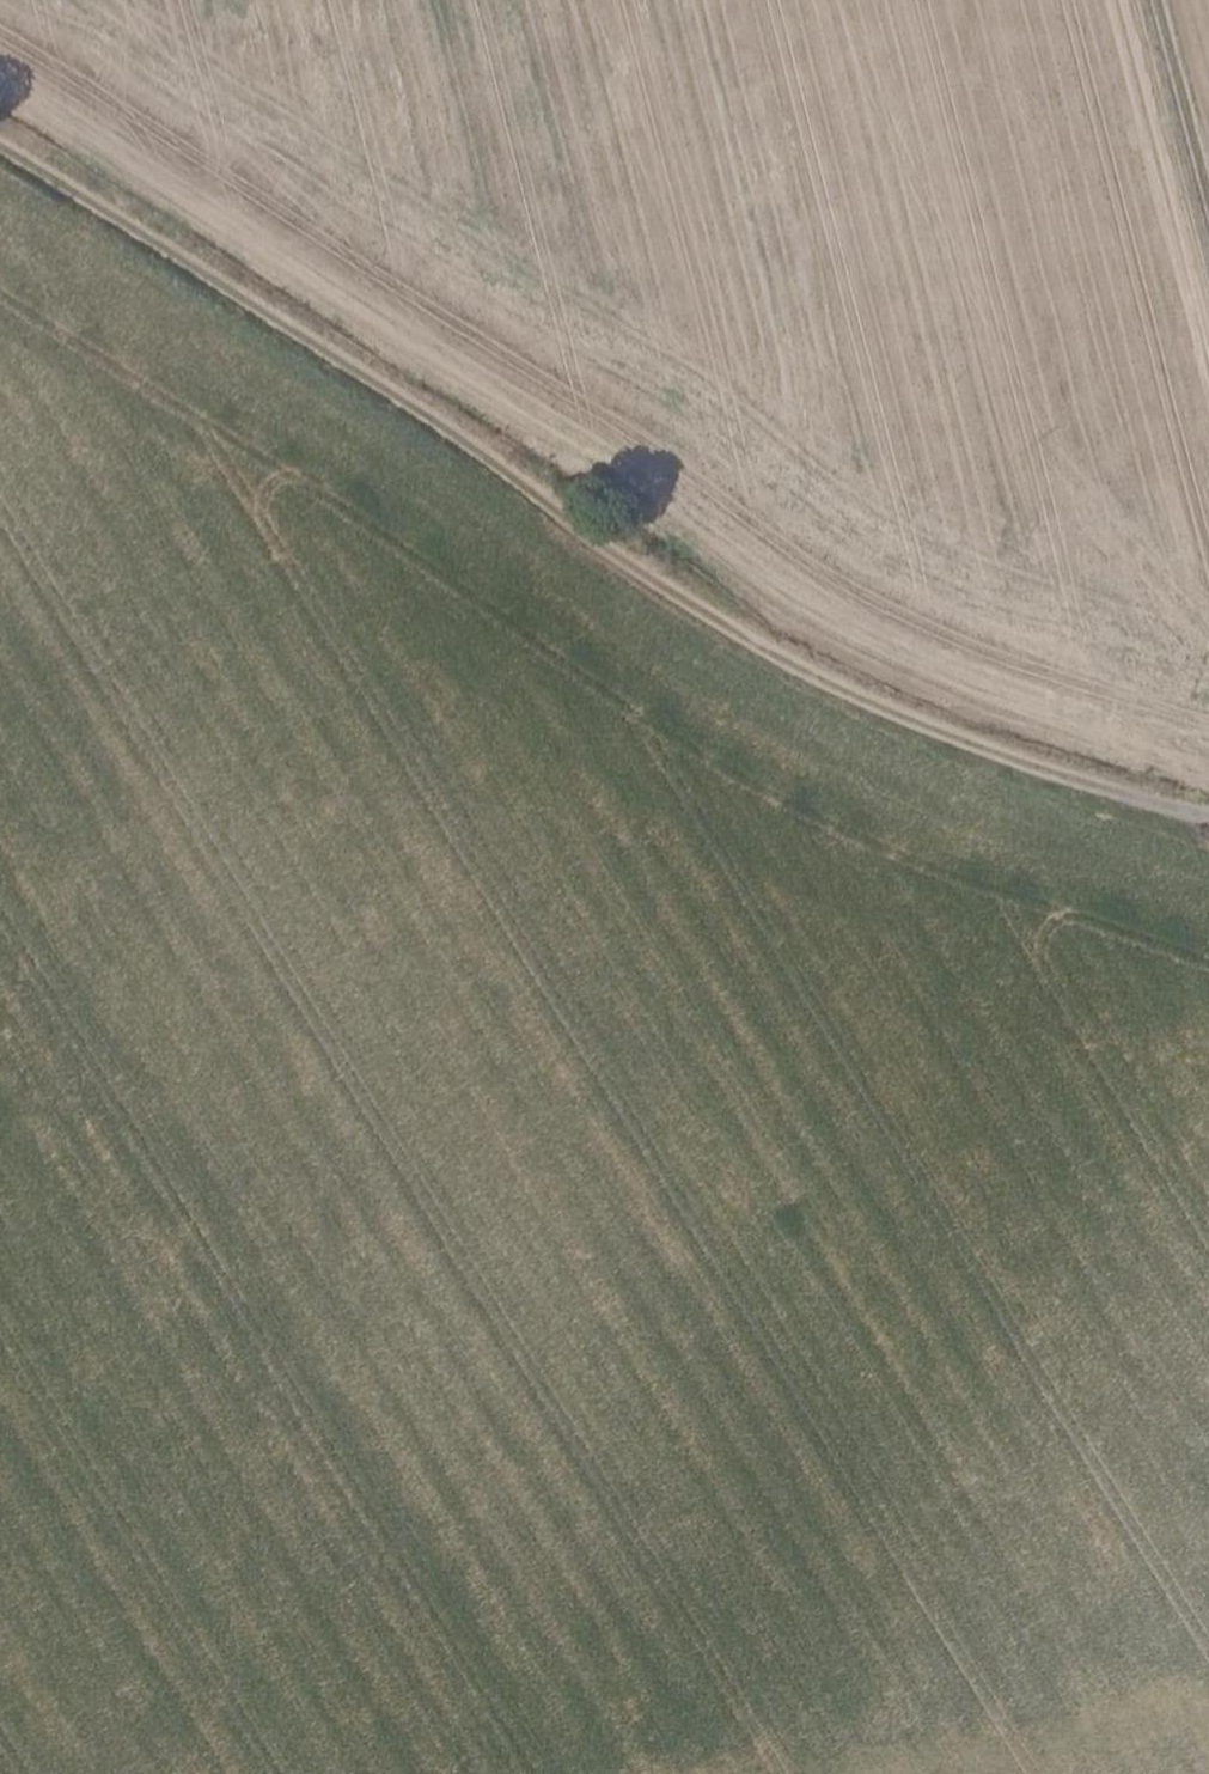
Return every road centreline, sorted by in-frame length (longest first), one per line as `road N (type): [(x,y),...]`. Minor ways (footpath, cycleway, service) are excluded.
road 1 (track): [(1208,832),(866,711),(154,251),(0,162)]
road 2 (track): [(1166,0),(1208,176)]

